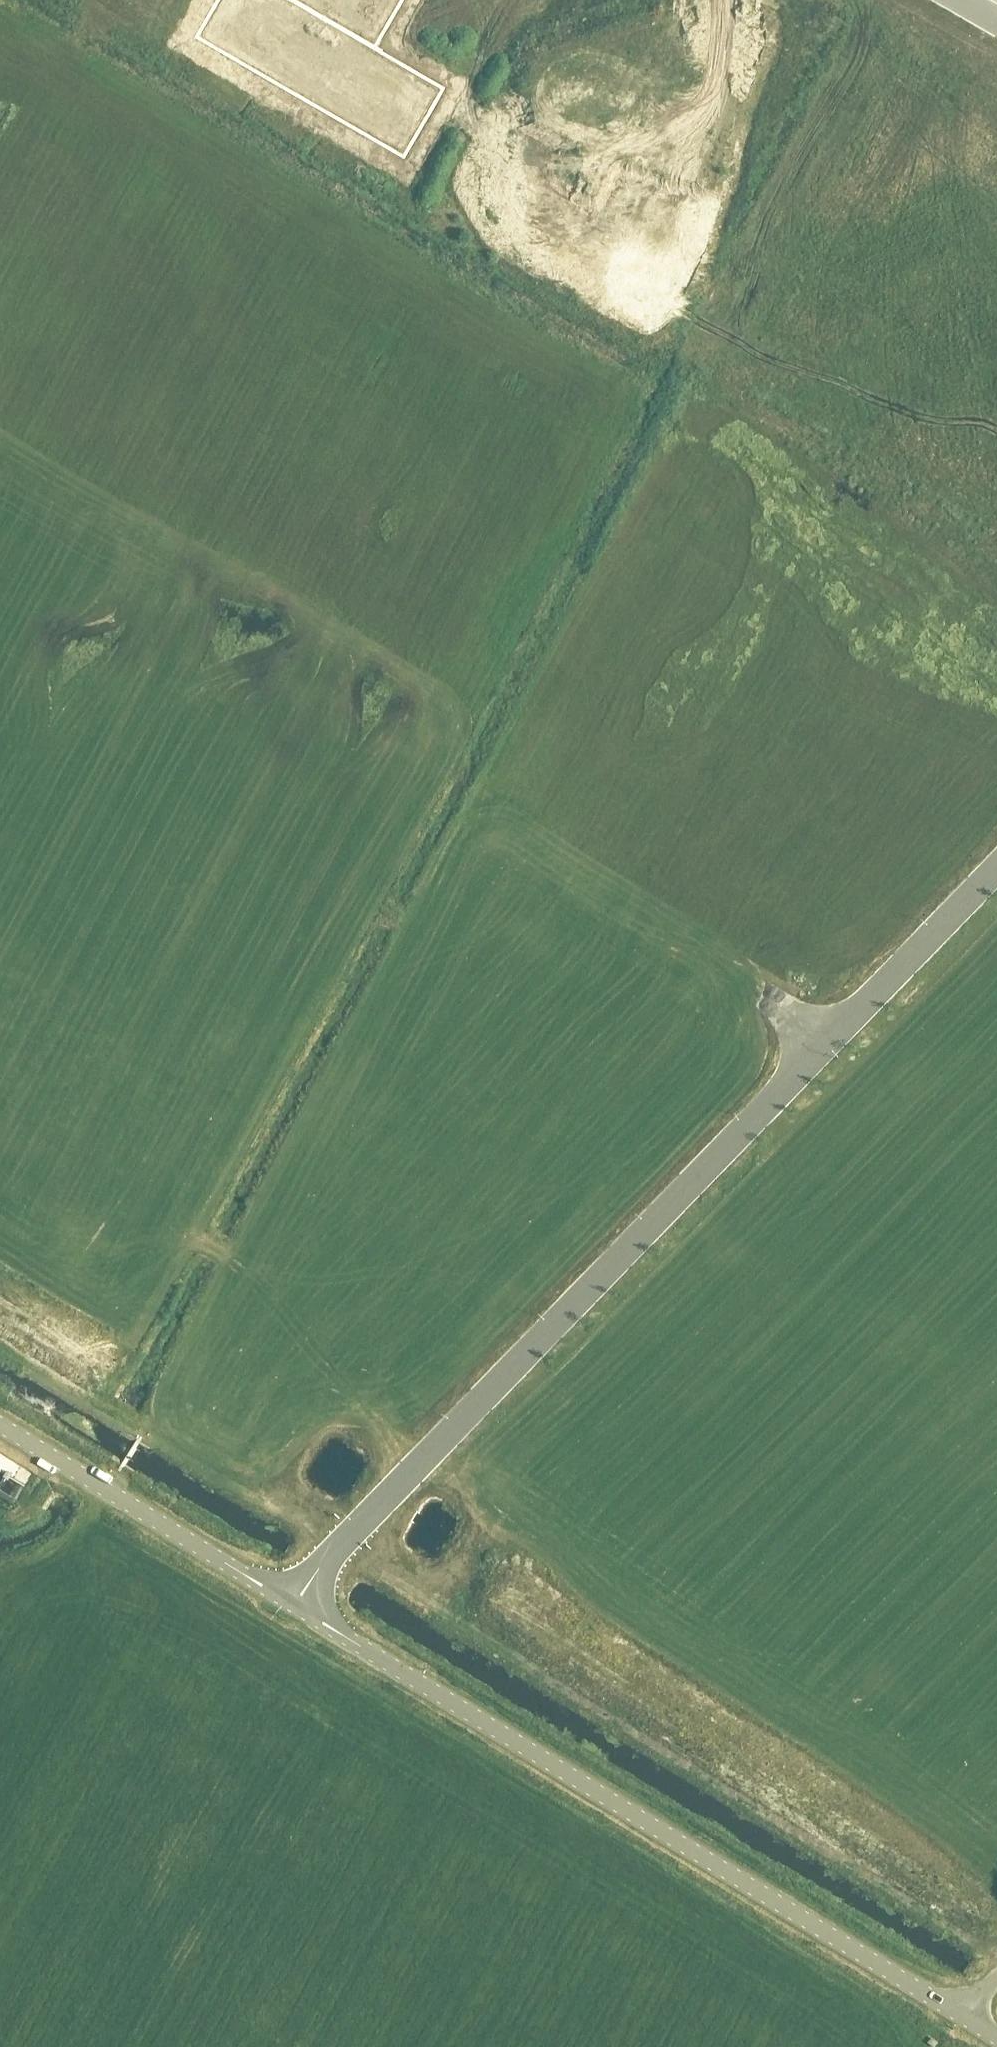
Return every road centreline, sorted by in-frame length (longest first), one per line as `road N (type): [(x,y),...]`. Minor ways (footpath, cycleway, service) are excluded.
road 1 (tertiary): [(958,2013),(291,1604)]
road 2 (unclassified): [(996,869),(509,1370)]
road 3 (unclassified): [(509,1370),(0,1076)]
road 4 (tertiary): [(291,1604),(0,1425)]
road 5 (unclassified): [(509,1370),(291,1604)]
road 6 (unclassified): [(0,192),(112,0)]

